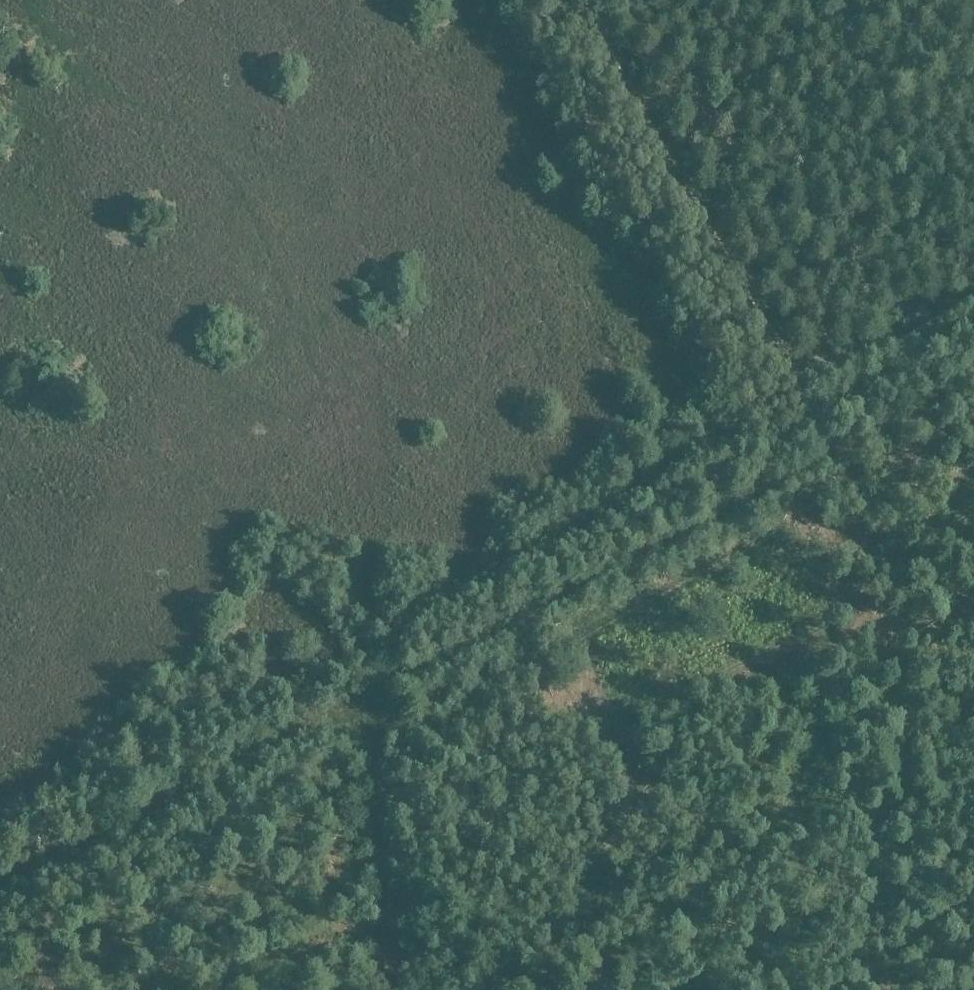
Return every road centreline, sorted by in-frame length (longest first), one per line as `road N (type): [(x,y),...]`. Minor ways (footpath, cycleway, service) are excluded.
road 1 (track): [(580,0),(800,372),(831,367),(973,295)]

